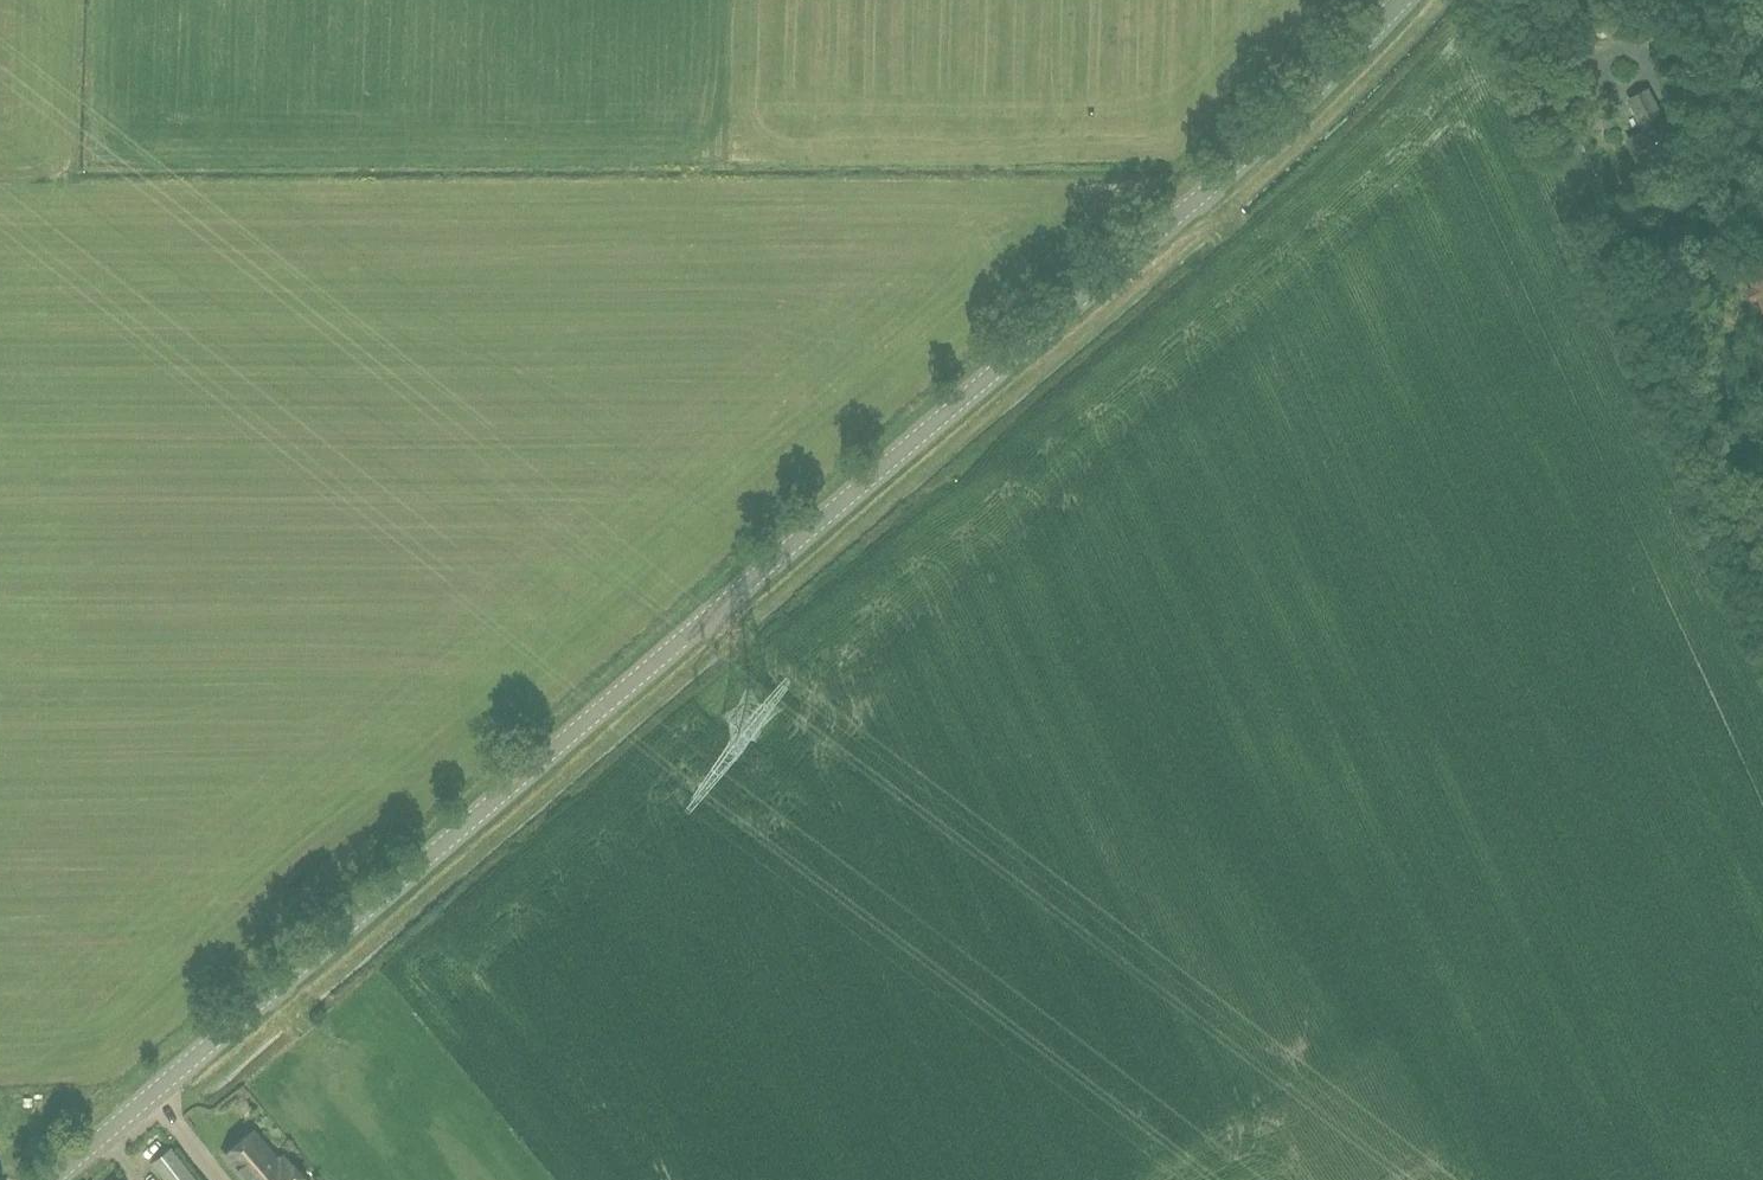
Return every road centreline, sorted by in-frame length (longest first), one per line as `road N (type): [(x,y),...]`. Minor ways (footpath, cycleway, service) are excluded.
road 1 (tertiary): [(57,1179),(1182,210),(1399,0)]
road 2 (track): [(1762,571),(1496,0)]

